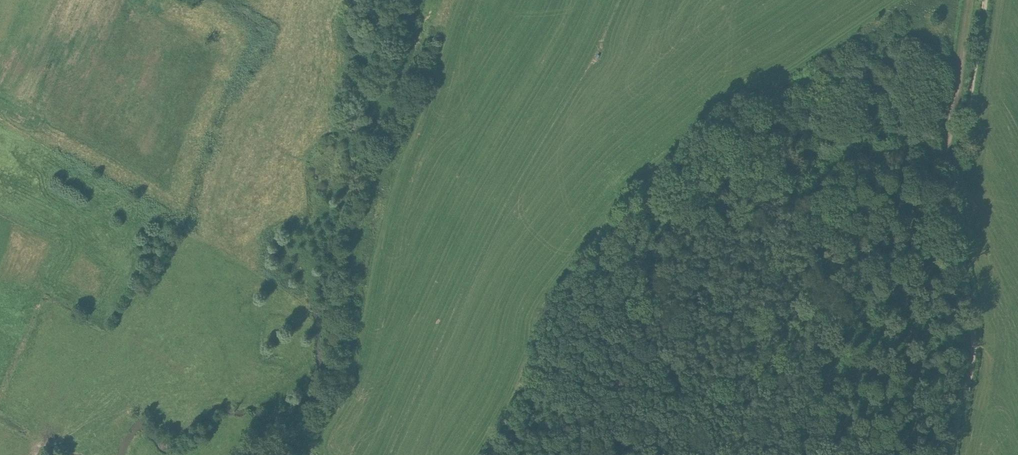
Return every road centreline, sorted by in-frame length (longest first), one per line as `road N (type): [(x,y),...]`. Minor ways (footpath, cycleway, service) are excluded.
road 1 (track): [(951,454),(973,348),(953,185),(984,0)]

